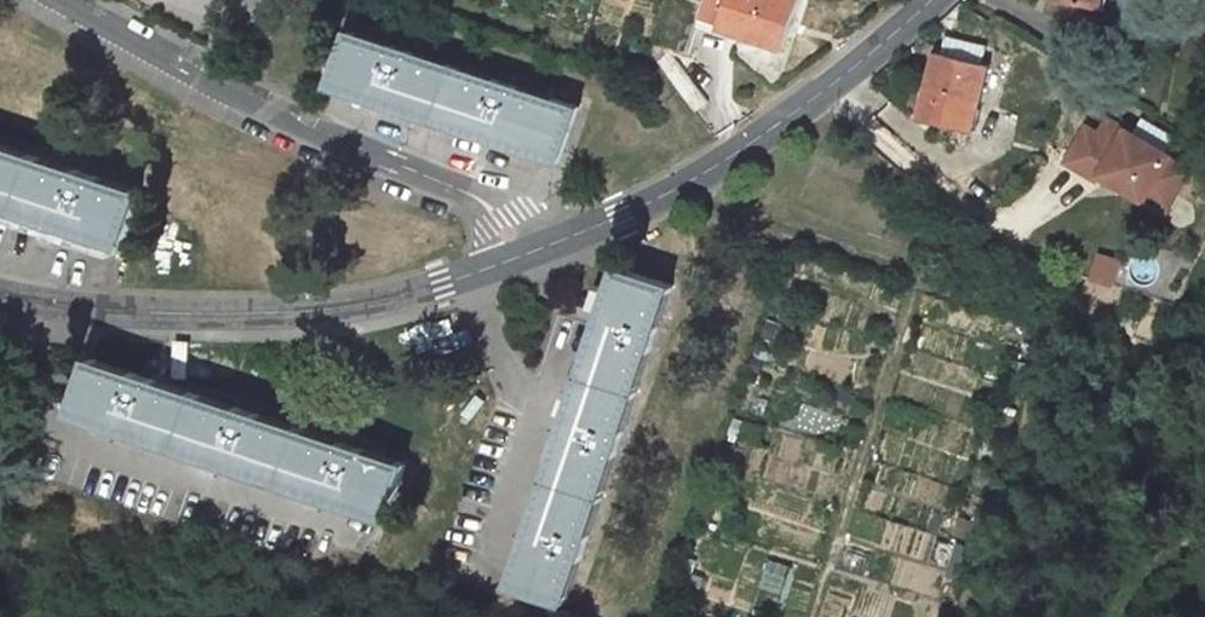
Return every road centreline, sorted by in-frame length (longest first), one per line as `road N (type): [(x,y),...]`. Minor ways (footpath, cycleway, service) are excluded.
road 1 (residential): [(65,0),(296,124),(469,194),(501,215),(521,255)]
road 2 (residential): [(0,296),(183,316),(357,307),(521,255)]
road 3 (residential): [(521,255),(688,182),(829,86),(928,0)]

